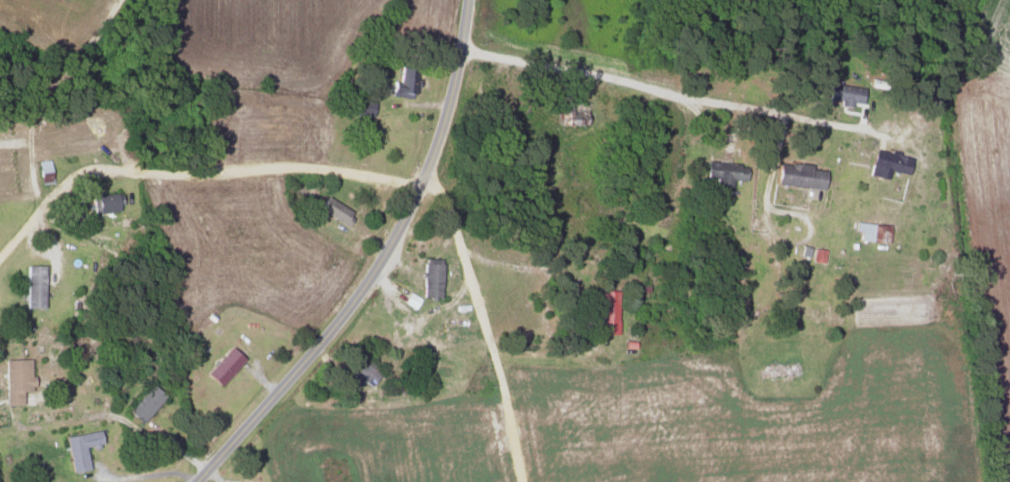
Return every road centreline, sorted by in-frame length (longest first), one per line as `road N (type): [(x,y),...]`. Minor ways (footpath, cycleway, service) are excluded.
road 1 (residential): [(196,481),(309,360),(380,255),(474,54),(478,0)]
road 2 (residential): [(412,187),(367,171),(305,168),(203,176),(129,168),(77,176),(44,199),(0,256)]
road 3 (residential): [(895,138),(474,54)]

